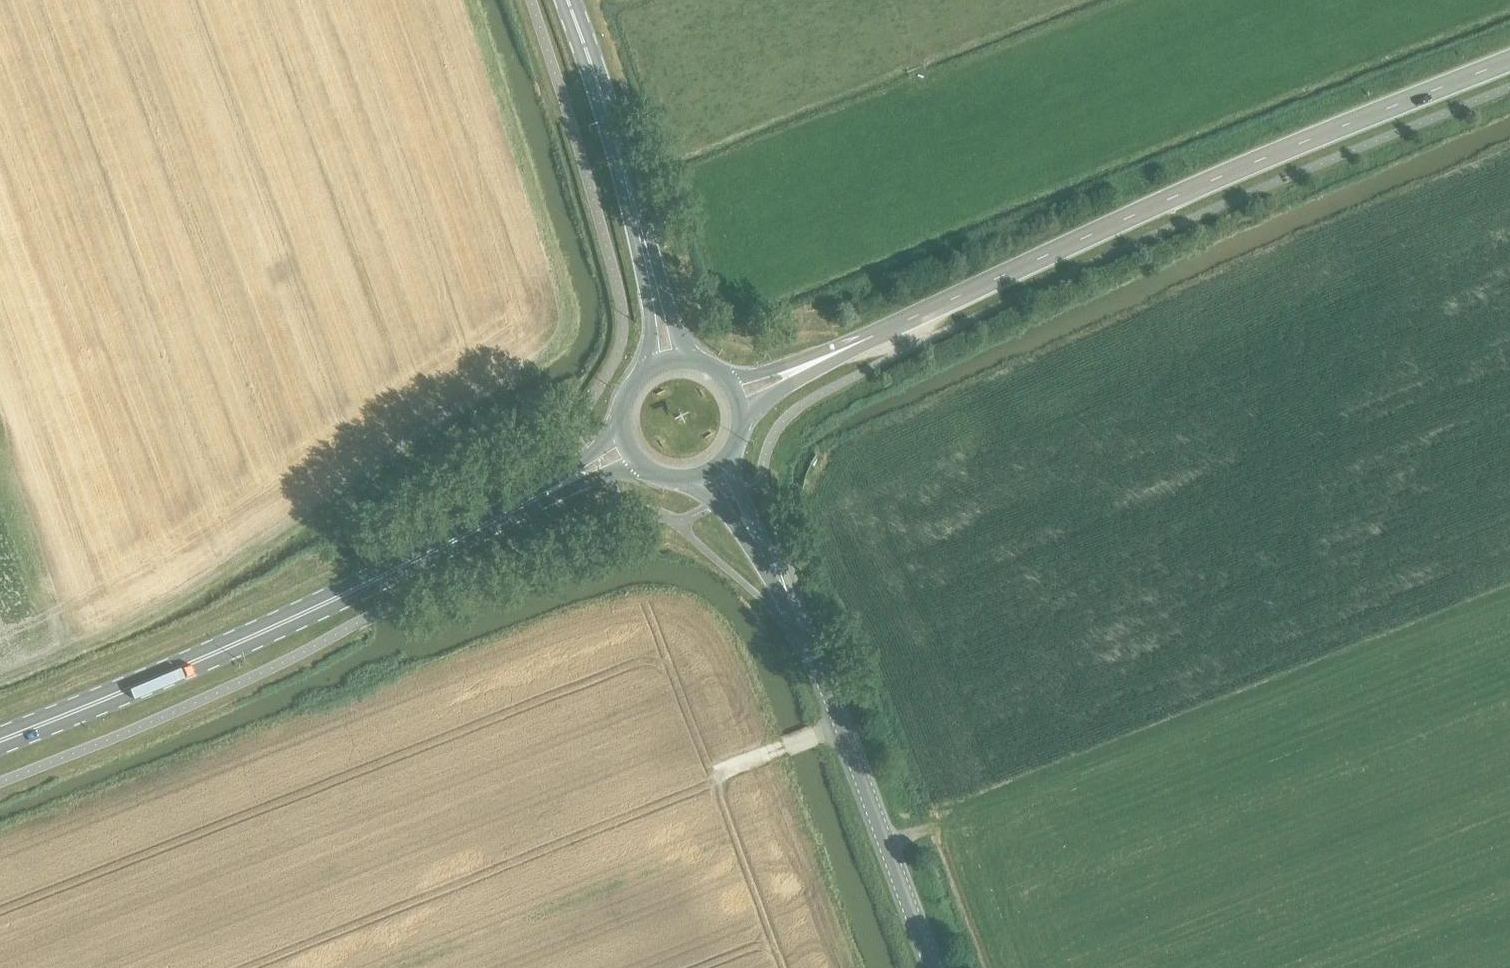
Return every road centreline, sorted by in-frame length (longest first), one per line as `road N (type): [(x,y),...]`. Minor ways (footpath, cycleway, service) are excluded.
road 1 (tertiary): [(871,337),(1509,59)]
road 2 (primary): [(0,741),(321,611),(509,512)]
road 3 (tertiary): [(932,967),(814,658),(755,540)]
road 4 (primary): [(650,271),(567,0)]
road 5 (tertiary): [(871,337),(729,381)]
road 6 (tertiary): [(743,412),(871,337)]
road 7 (primary): [(623,435),(509,512)]
road 8 (primary): [(509,512),(584,489),(636,461)]

